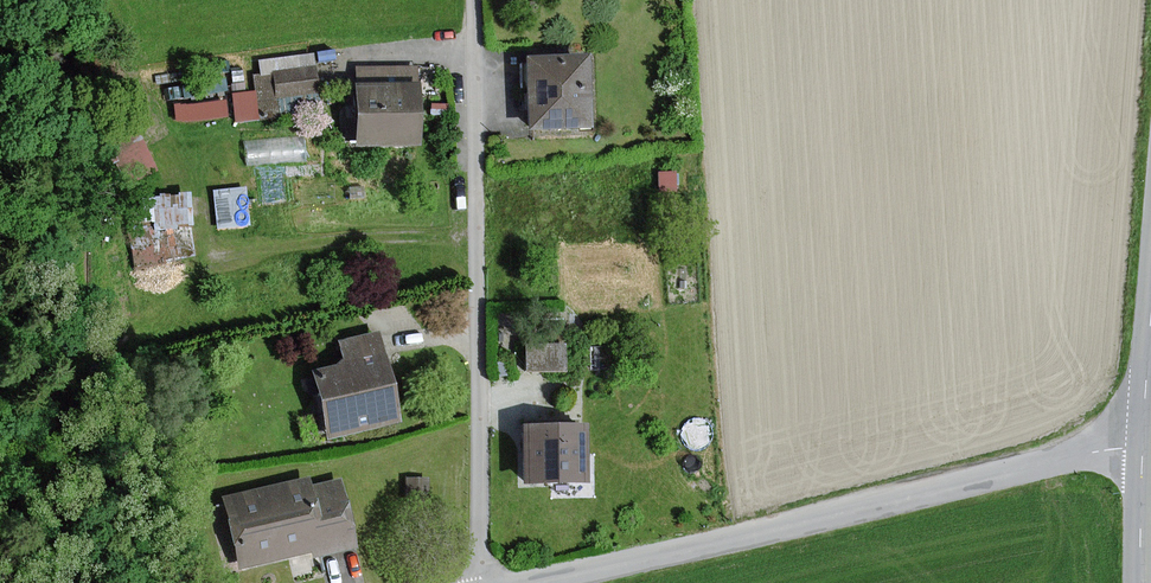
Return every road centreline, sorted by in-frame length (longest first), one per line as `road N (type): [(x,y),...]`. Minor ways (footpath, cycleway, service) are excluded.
road 1 (residential): [(1142,449),(1046,461),(733,541),(520,582)]
road 2 (unclassified): [(484,582),(473,0)]
road 3 (tertiary): [(1142,449),(1140,582)]
road 4 (tertiary): [(1150,327),(1142,449)]

